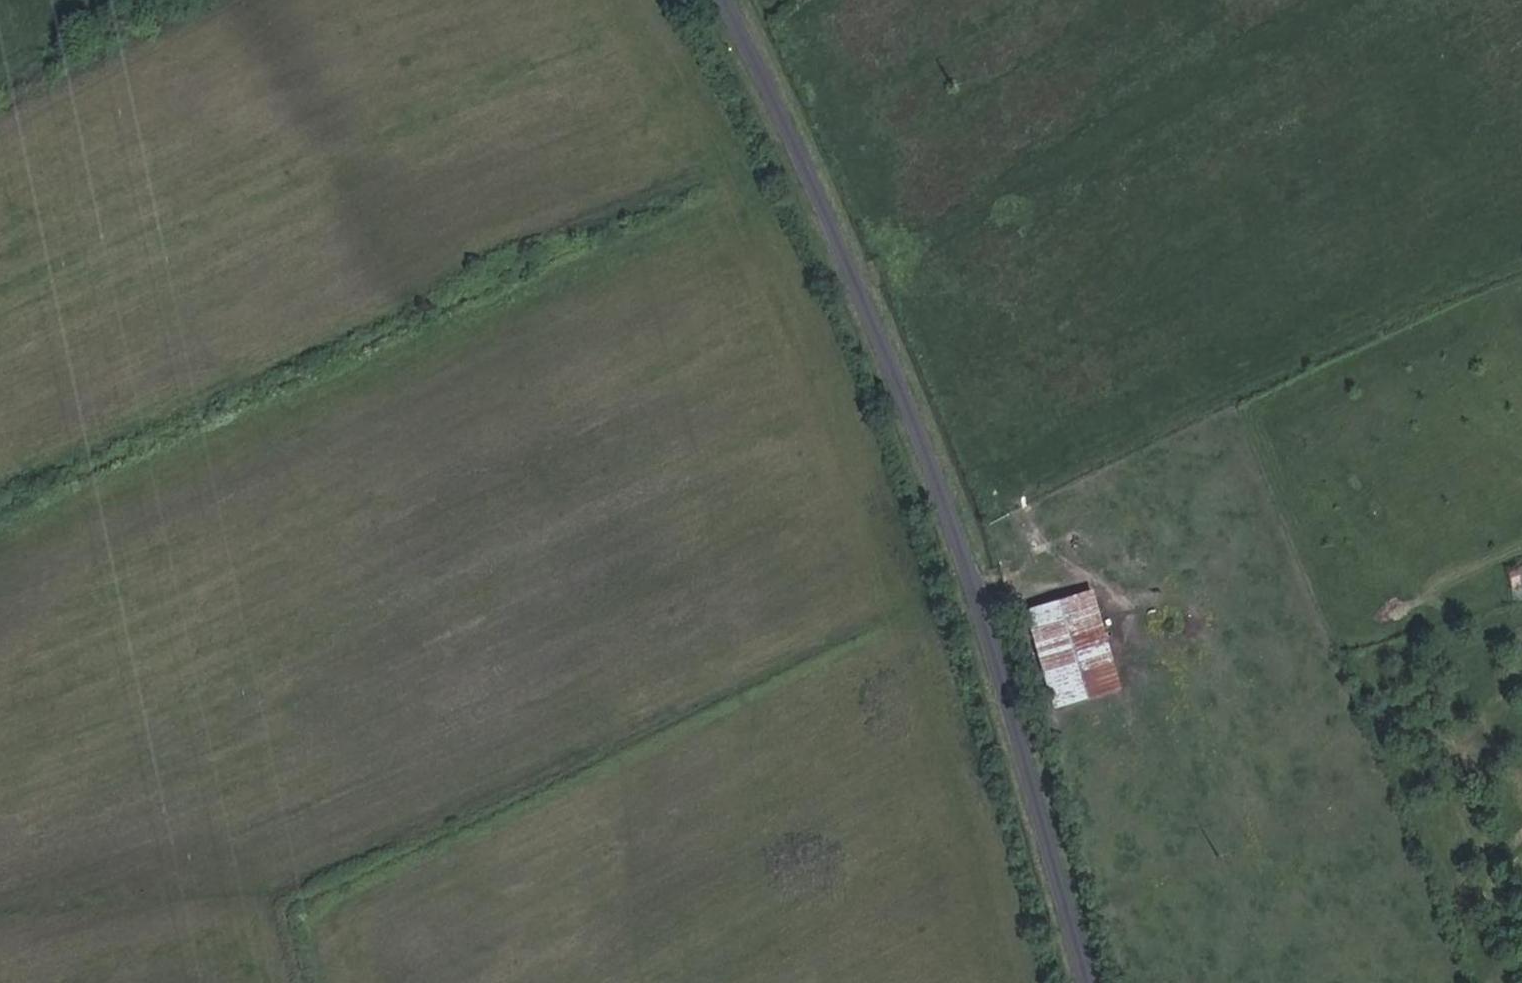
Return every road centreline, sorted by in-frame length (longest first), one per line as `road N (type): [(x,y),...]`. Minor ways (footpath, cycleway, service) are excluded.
road 1 (unclassified): [(1102,982),(871,298),(719,0)]

